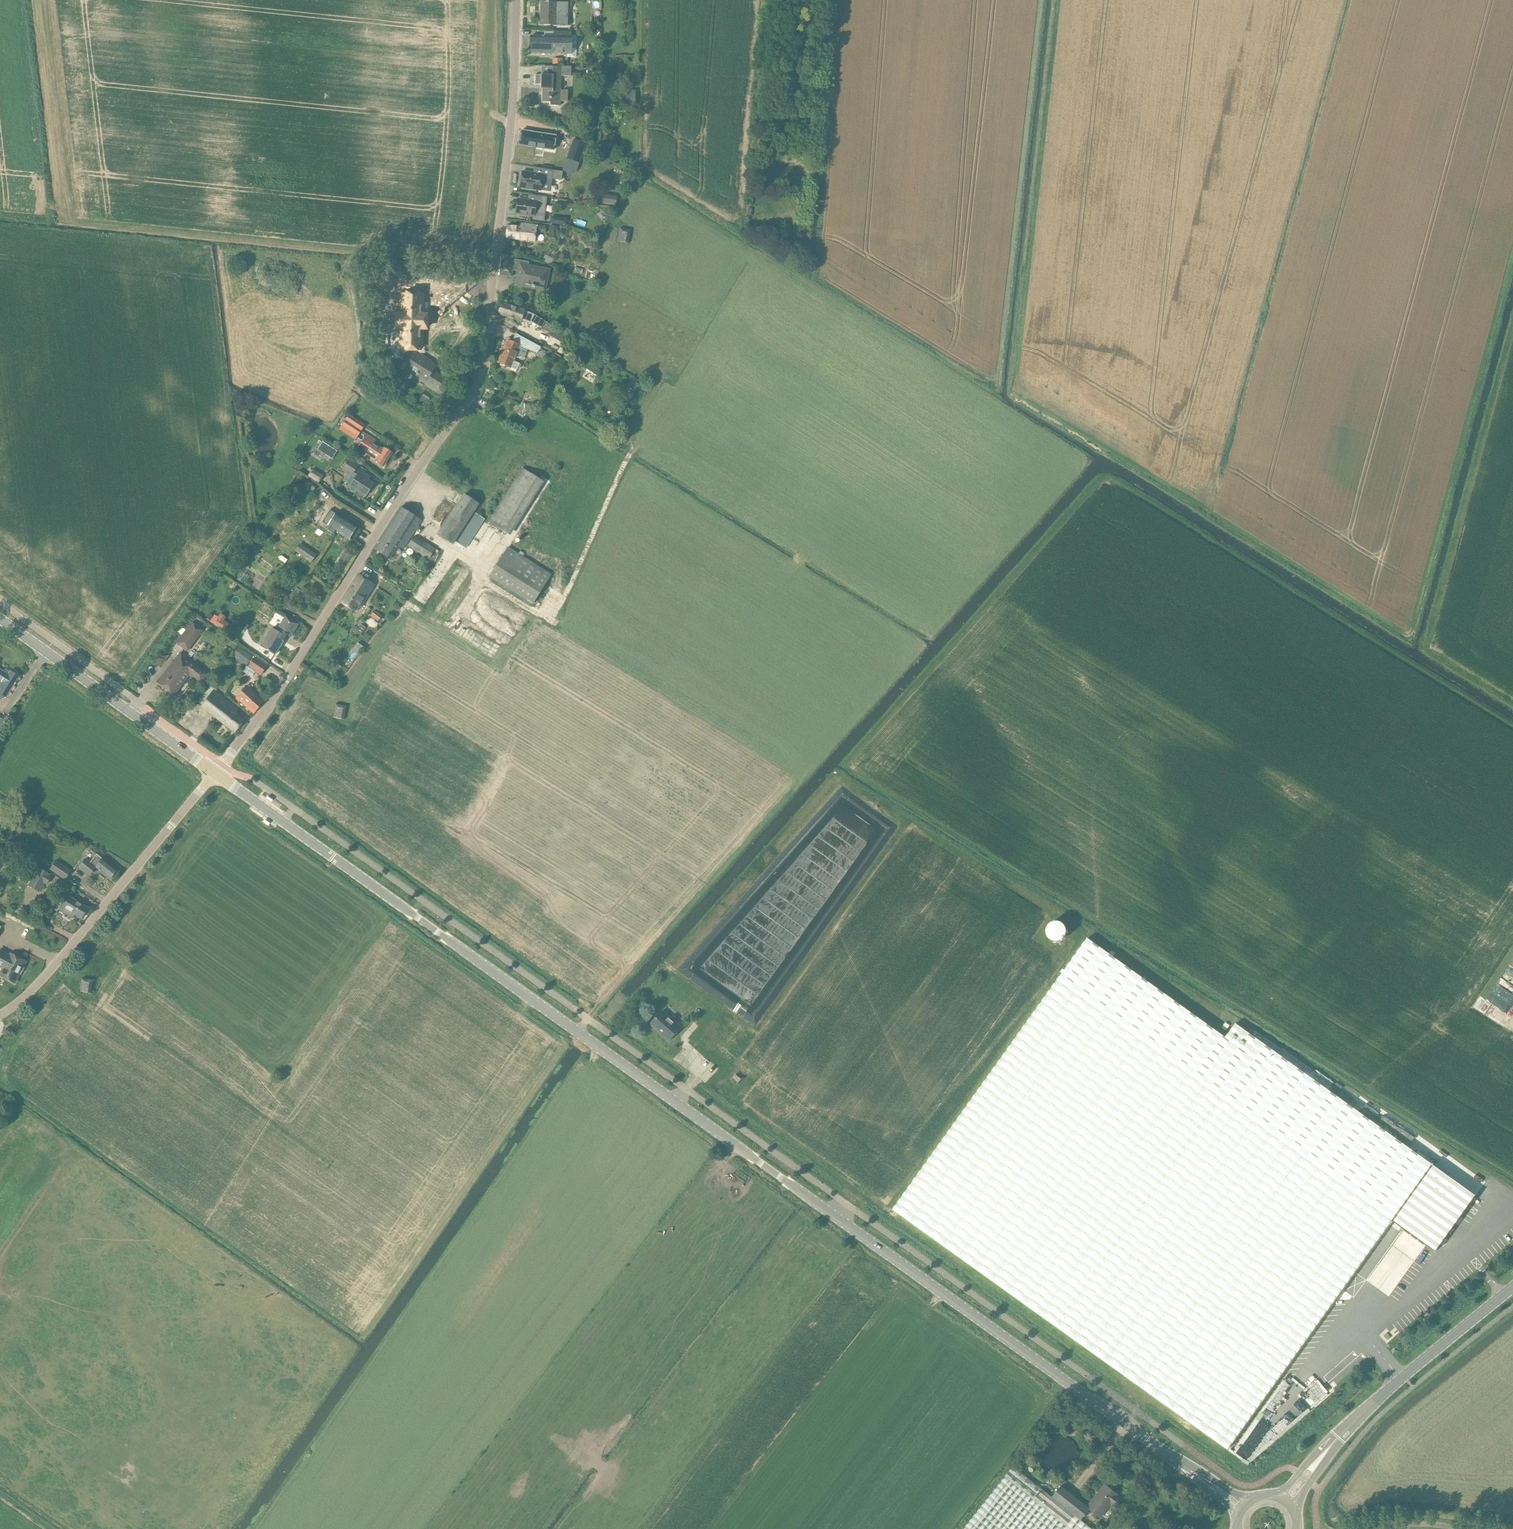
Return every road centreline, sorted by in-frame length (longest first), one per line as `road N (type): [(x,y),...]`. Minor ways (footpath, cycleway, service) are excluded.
road 1 (tertiary): [(1197,1475),(215,773)]
road 2 (unclassified): [(215,773),(474,395),(489,341),(516,0)]
road 3 (unclassified): [(0,1016),(49,972),(215,773)]
road 4 (tertiary): [(215,773),(0,621)]
road 5 (tertiary): [(1326,1451),(1512,1288)]

